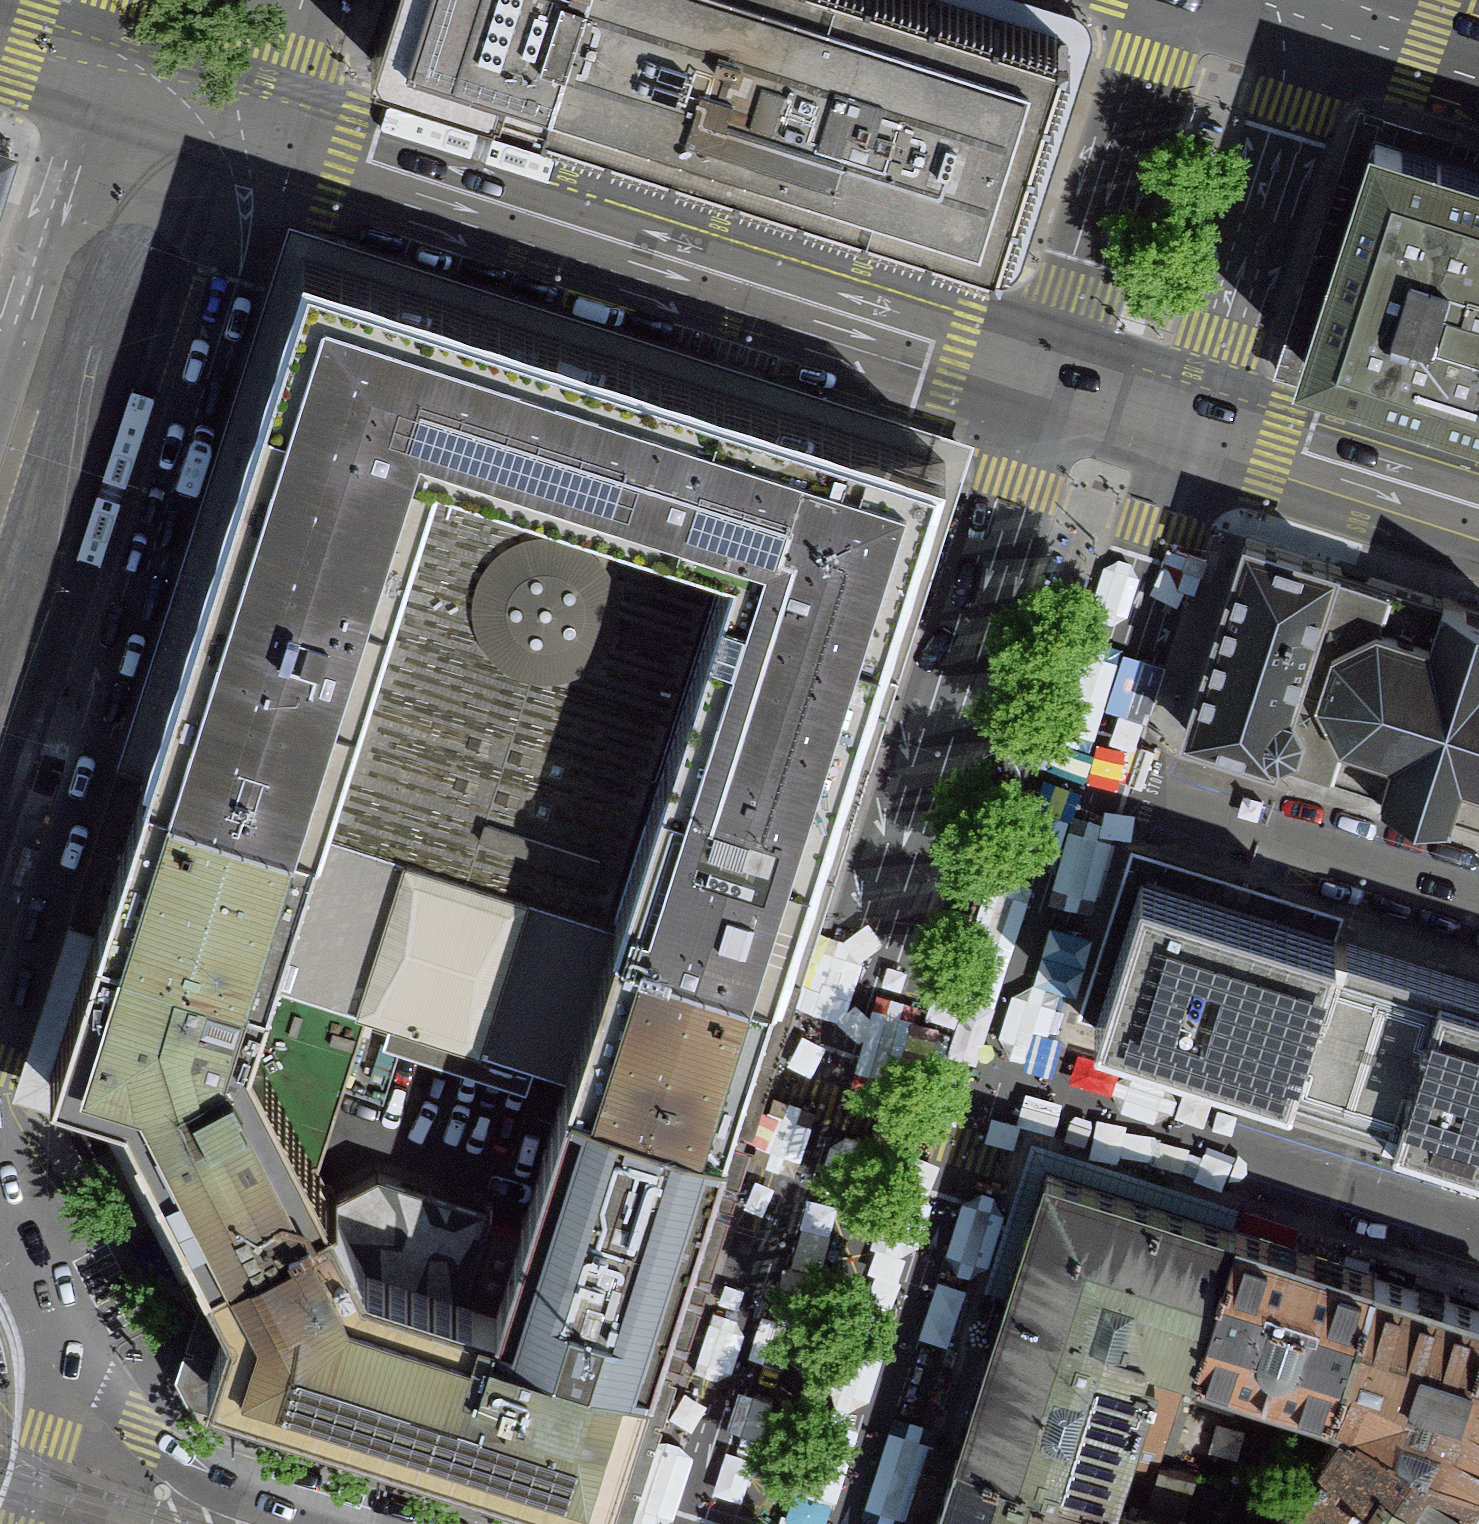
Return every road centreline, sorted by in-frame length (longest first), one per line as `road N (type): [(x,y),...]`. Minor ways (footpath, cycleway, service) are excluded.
road 1 (primary): [(1049,379),(688,1523)]
road 2 (tertiary): [(0,1033),(240,283),(261,124)]
road 3 (tertiary): [(1049,379),(261,124)]
road 4 (residential): [(991,1066),(1478,1226)]
road 5 (primary): [(845,1523),(991,1066)]
road 6 (primary): [(1195,422),(1322,0)]
road 7 (residential): [(1478,900),(1083,774)]
road 8 (primary): [(1179,0),(1149,61),(1049,379)]
road 9 (primary): [(1083,774),(1195,422)]
road 10 (tertiary): [(347,1523),(199,1470),(139,1427),(59,1337)]
road 11 (tertiary): [(113,76),(11,375)]
road 12 (primary): [(991,1066),(1083,774)]
road 13 (tertiary): [(1478,511),(1195,422)]
road 14 (tertiary): [(23,1523),(61,1393),(59,1337)]
road 15 (secondary): [(1323,0),(1478,48)]
road 16 (tertiary): [(261,124),(113,76)]
road 17 (tertiary): [(1195,422),(1049,379)]
road 18 (tertiary): [(59,1337),(0,1223)]
road 19 (tertiary): [(261,124),(292,0)]

